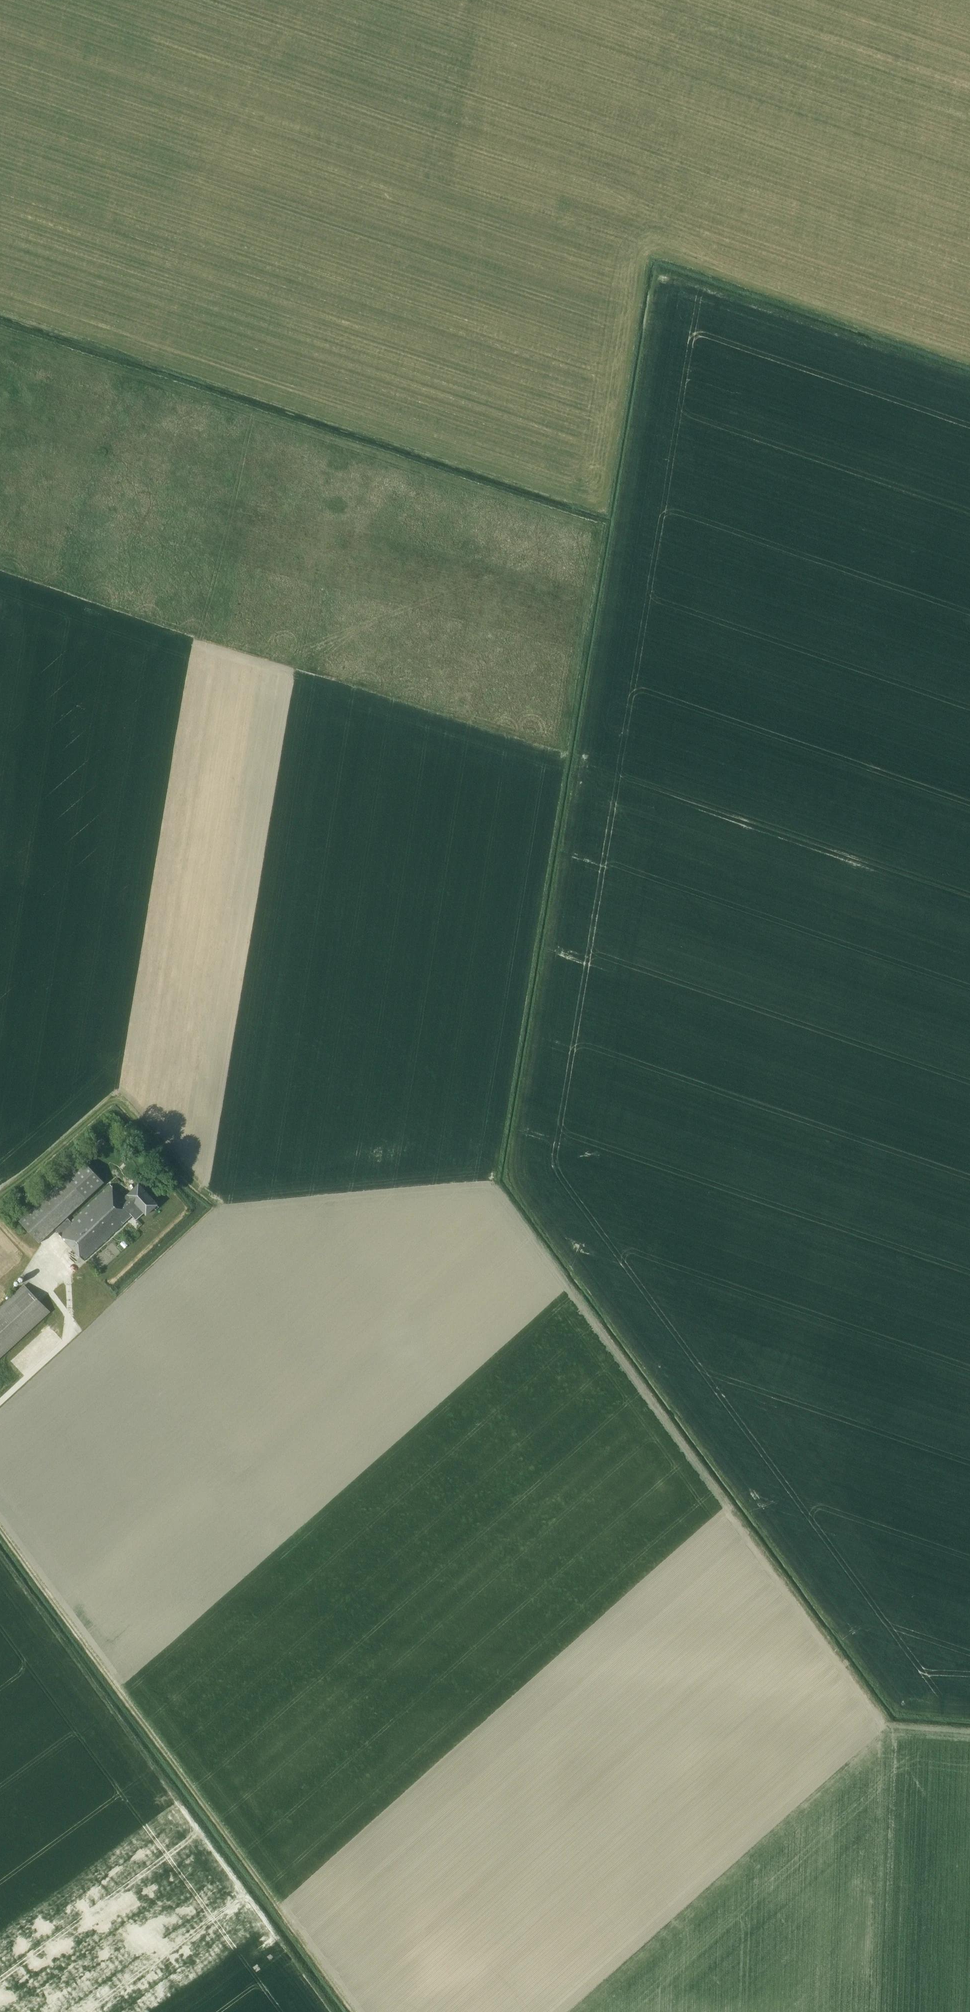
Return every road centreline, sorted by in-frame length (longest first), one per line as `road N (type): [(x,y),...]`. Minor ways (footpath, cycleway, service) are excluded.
road 1 (track): [(0,1532),(352,2011)]

